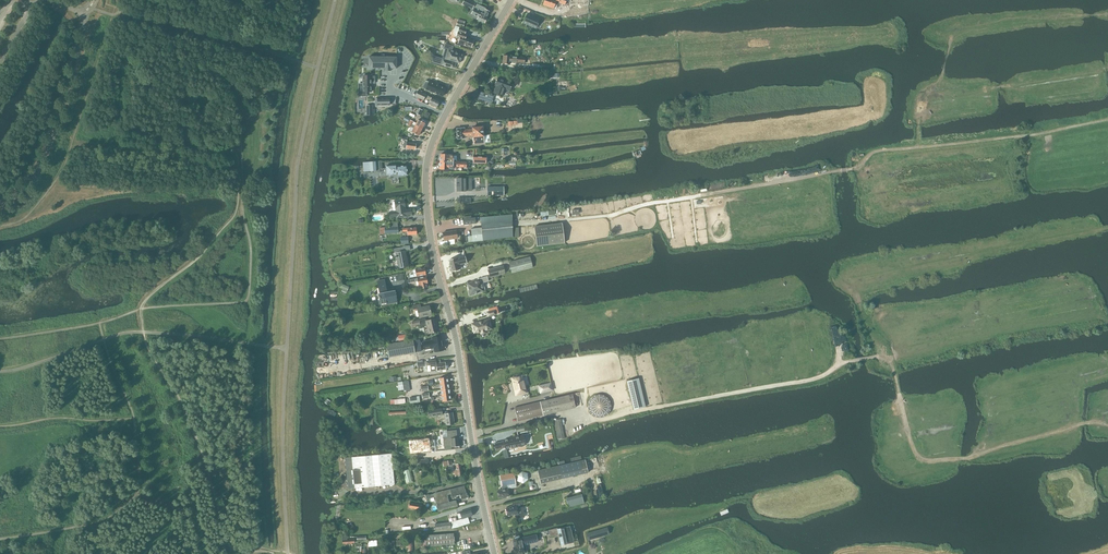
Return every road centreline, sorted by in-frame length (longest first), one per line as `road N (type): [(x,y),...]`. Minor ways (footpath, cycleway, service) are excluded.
road 1 (tertiary): [(495,553),(425,187),(437,132),(511,0)]
road 2 (track): [(1107,427),(1087,421),(970,458),(920,458),(890,360),(840,363),(838,346)]
road 3 (track): [(840,363),(801,381),(605,419),(583,410)]

